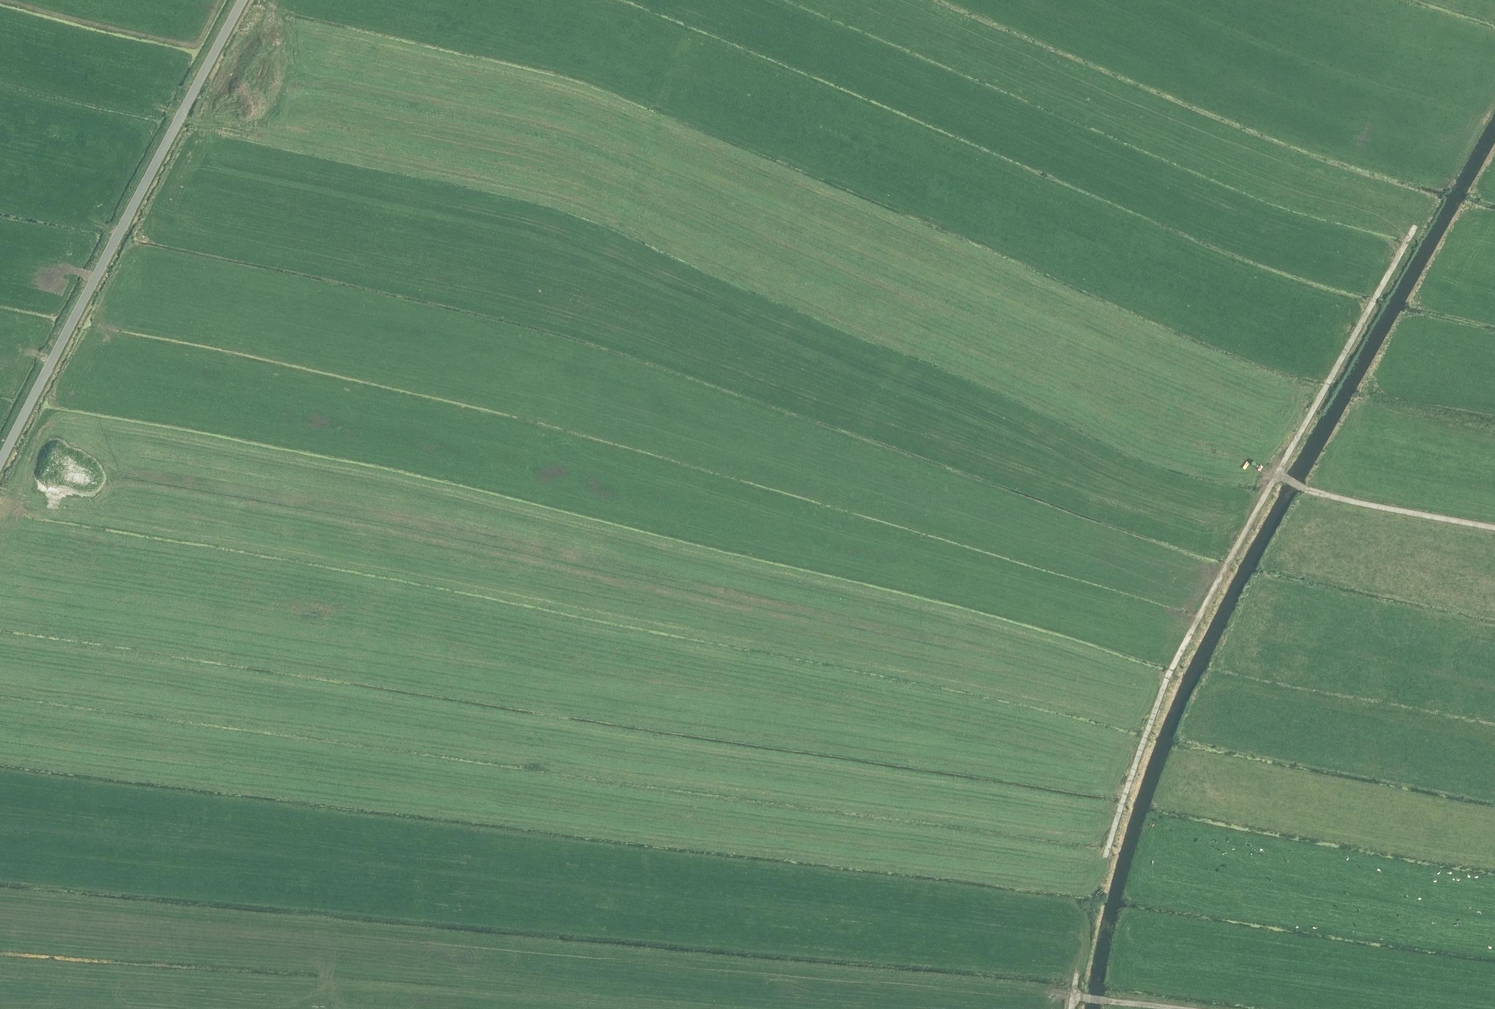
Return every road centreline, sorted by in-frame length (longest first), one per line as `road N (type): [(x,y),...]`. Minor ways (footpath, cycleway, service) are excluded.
road 1 (unclassified): [(0,473),(245,0)]

